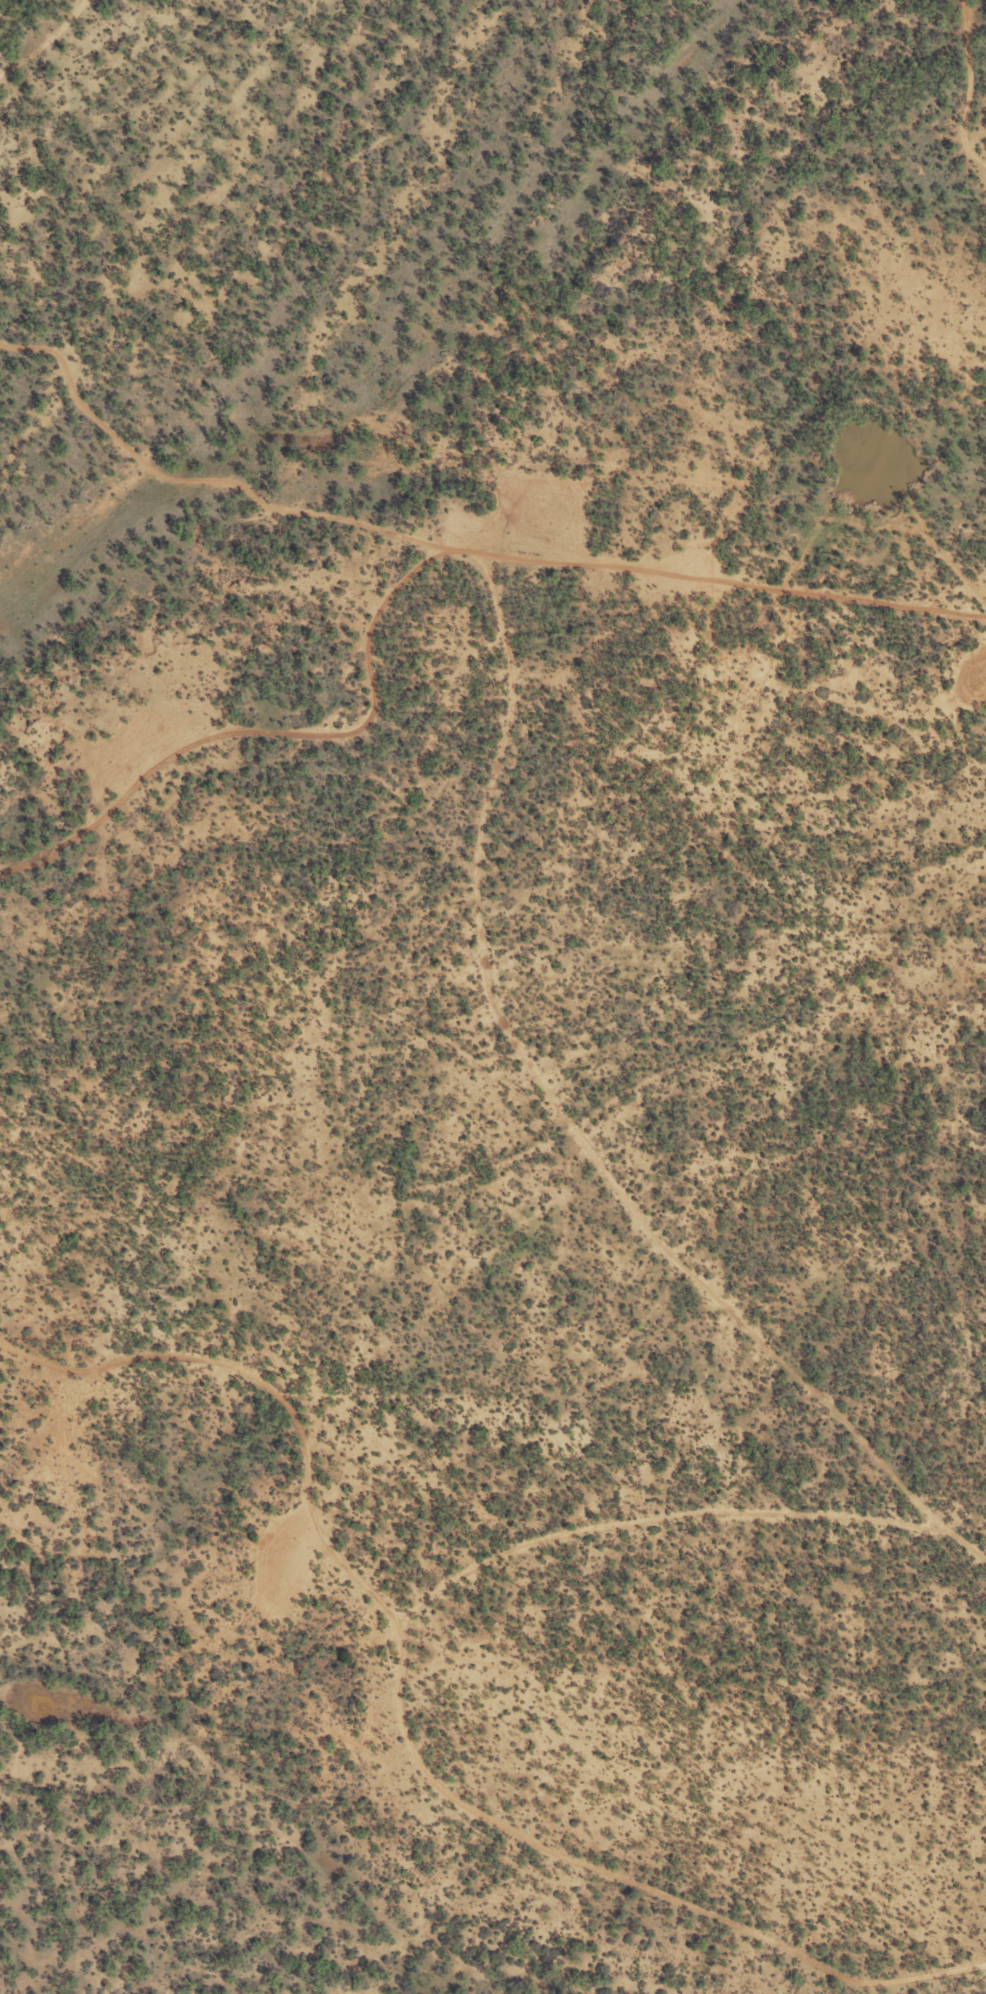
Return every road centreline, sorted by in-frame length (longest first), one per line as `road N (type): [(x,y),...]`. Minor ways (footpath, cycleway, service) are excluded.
road 1 (residential): [(985,694),(841,698),(756,663),(721,627),(731,466),(655,420),(610,420),(560,456),(525,552),(494,587),(349,612),(349,733),(303,774),(97,844),(0,905)]
road 2 (residential): [(0,1344),(183,1365),(233,1415),(273,1501),(358,1597),(398,1738),(489,1849),(725,1961),(765,1993)]

